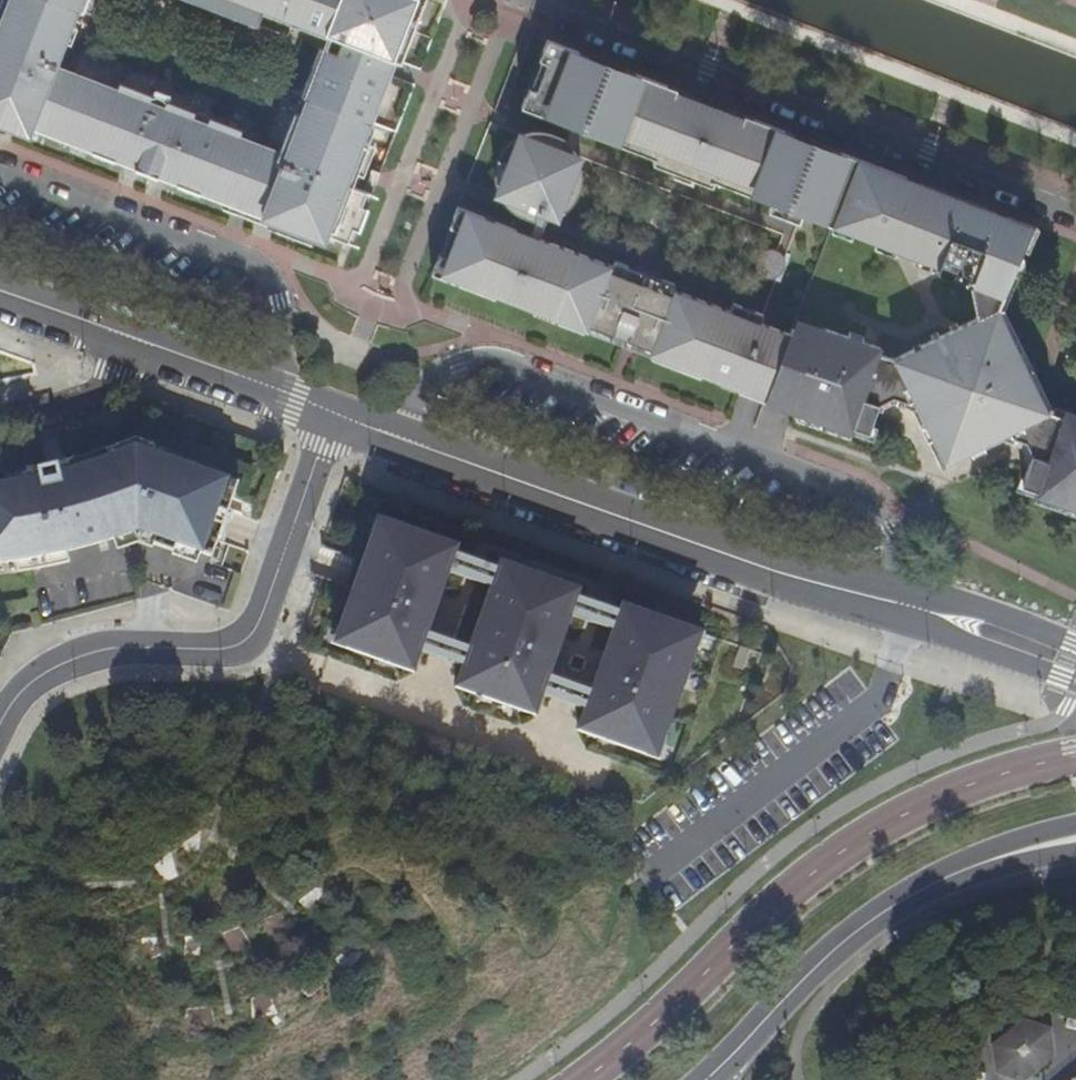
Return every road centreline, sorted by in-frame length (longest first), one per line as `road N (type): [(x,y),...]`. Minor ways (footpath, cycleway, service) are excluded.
road 1 (residential): [(907,606),(885,530),(853,490),(493,357),(456,361),(432,377),(402,439)]
road 2 (residential): [(1075,209),(529,0)]
road 3 (unclassified): [(402,439),(775,571),(907,606)]
road 4 (residential): [(334,414),(262,619),(244,642),(218,651),(89,653),(29,683),(0,727)]
road 5 (tertiary): [(706,1079),(847,939),(888,909),(981,864),(1047,845)]
road 6 (residential): [(273,388),(281,300),(259,266),(0,167)]
road 7 (residential): [(0,419),(82,396),(116,375),(140,340)]
road 8 (unclassified): [(938,615),(967,639),(1075,684)]
road 9 (unclassified): [(0,291),(140,340)]
road 10 (unclassified): [(140,340),(273,388)]
road 11 (unclassified): [(1075,644),(974,615),(938,615)]

